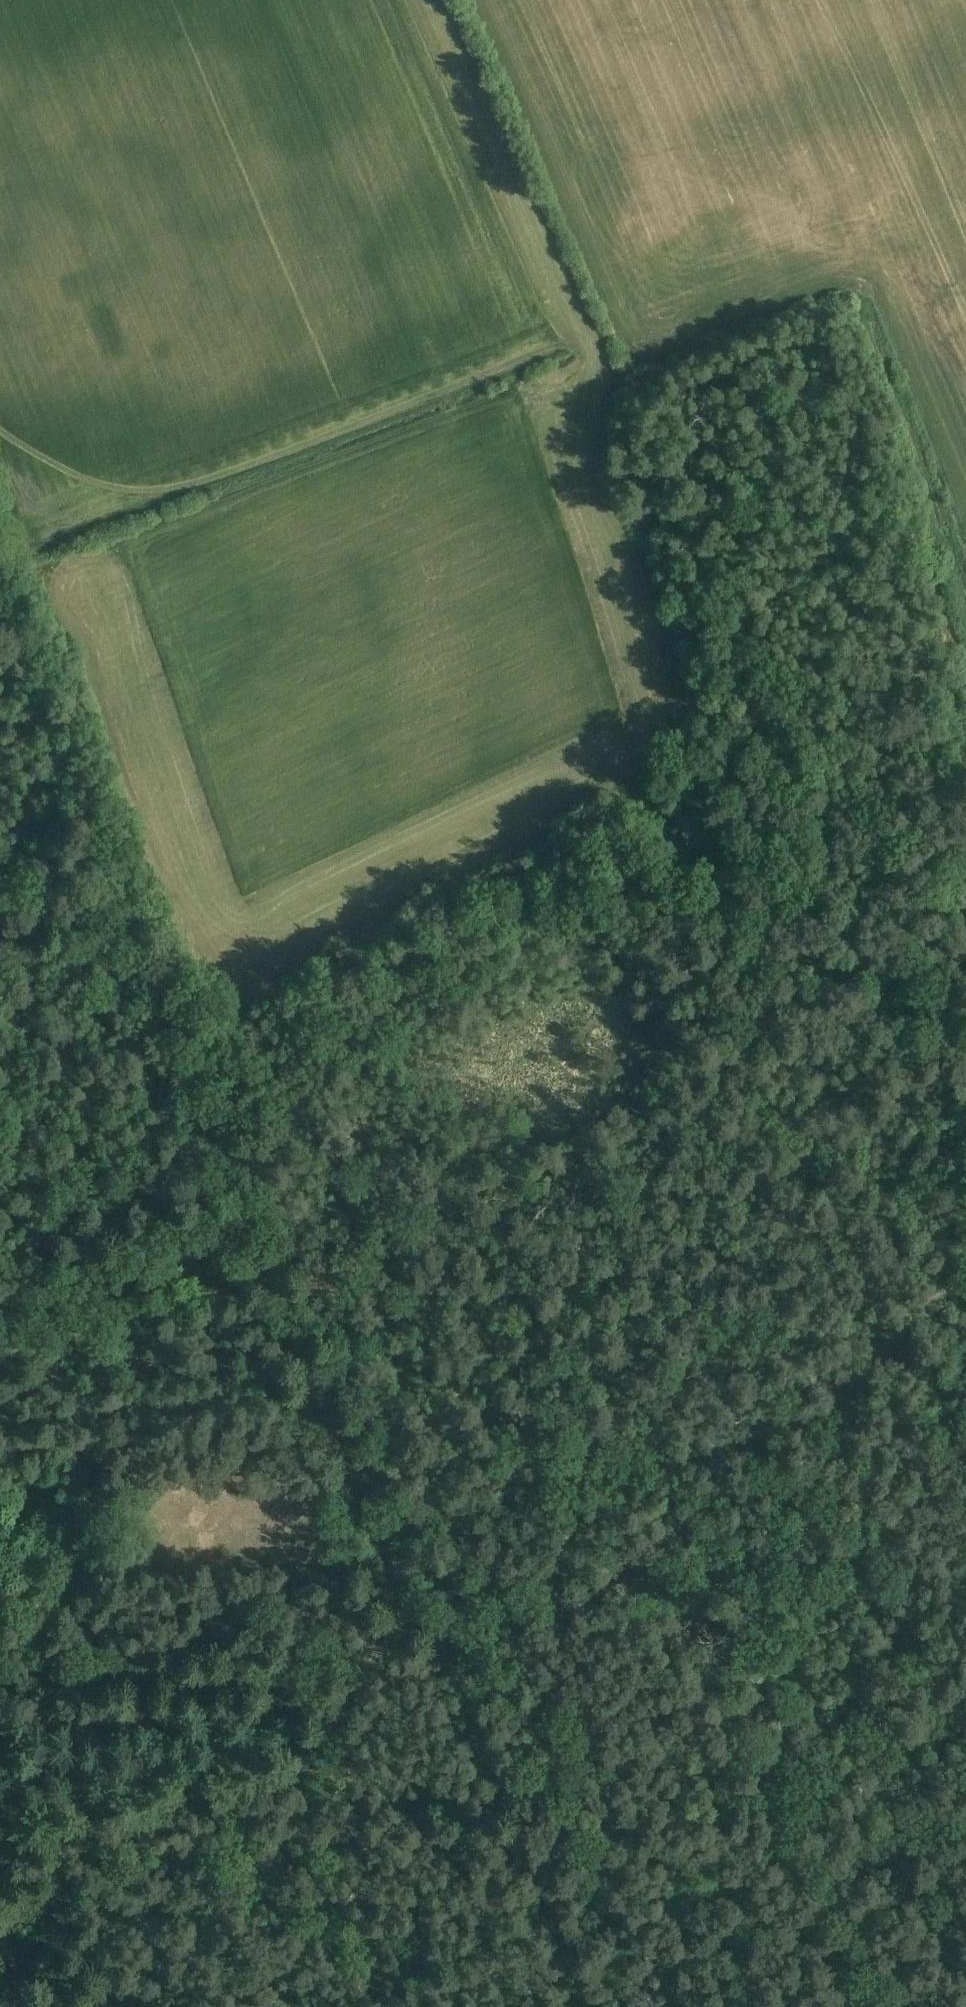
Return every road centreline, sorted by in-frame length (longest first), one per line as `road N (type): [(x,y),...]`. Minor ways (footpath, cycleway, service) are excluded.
road 1 (track): [(0,1646),(280,1654),(419,1607),(602,1566),(659,1574),(690,1615),(906,1526),(965,1522)]
road 2 (track): [(965,995),(780,934),(721,889),(660,812),(637,639),(599,518),(607,360)]
road 3 (track): [(79,2006),(0,1852)]

